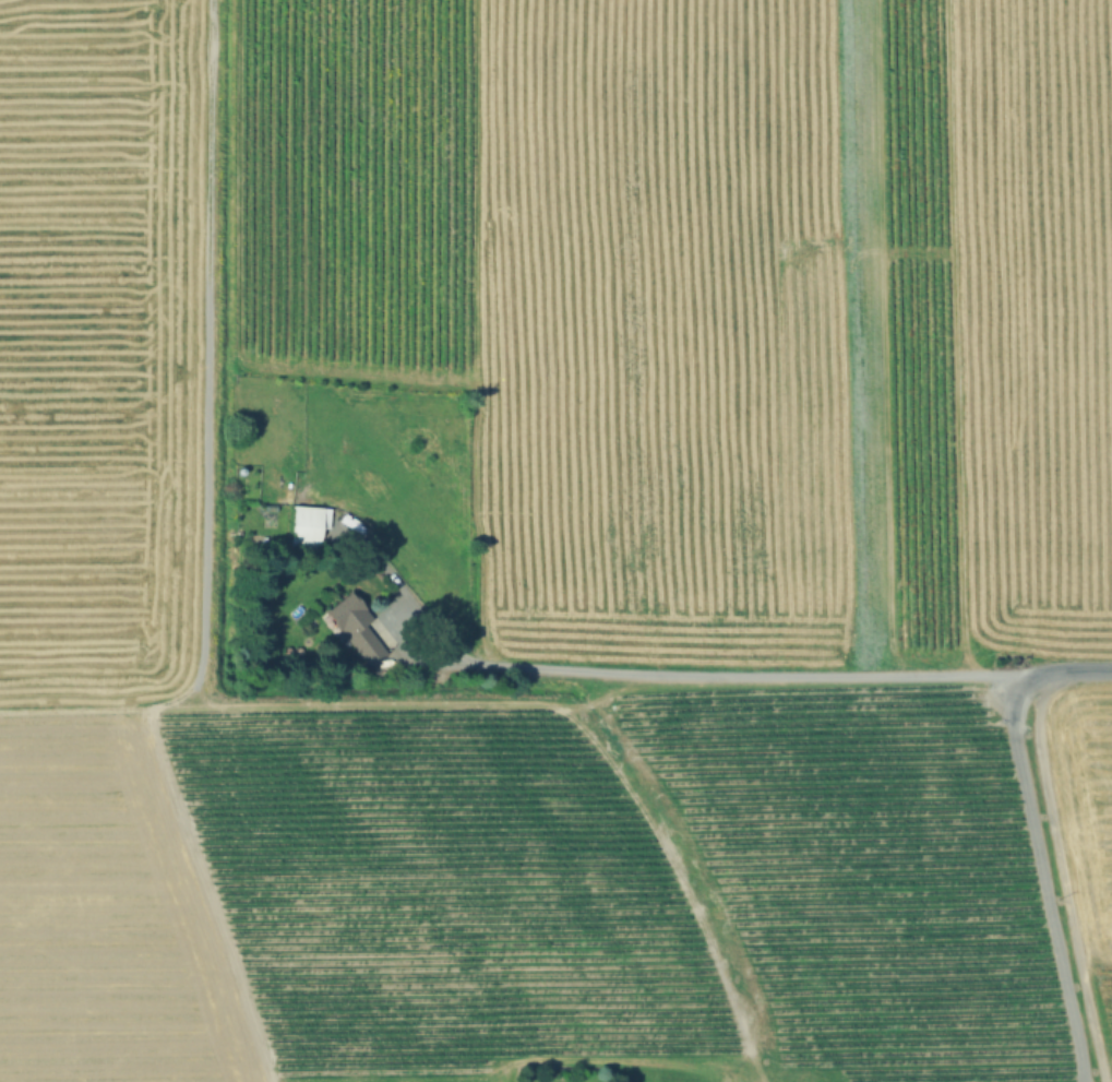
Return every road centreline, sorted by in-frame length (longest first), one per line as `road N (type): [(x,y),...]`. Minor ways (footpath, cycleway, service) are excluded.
road 1 (residential): [(1081,1081),(1009,723),(1018,690),(1044,669),(1111,665)]

